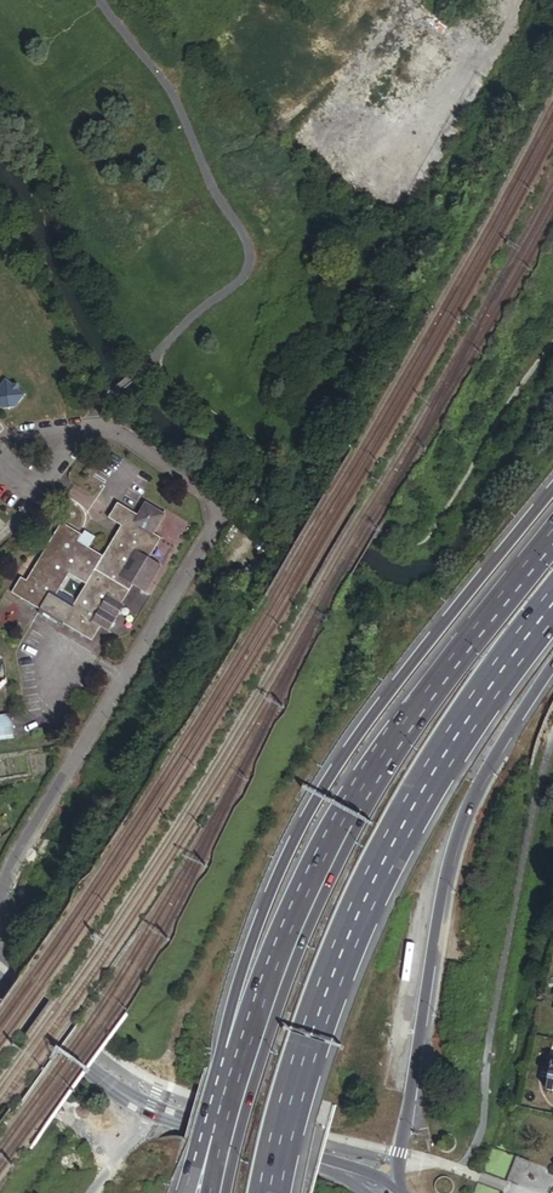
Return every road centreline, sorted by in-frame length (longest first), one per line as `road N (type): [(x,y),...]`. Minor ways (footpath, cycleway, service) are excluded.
road 1 (trunk): [(552,489),(379,706),(305,818),(249,949),(220,1070)]
road 2 (trunk): [(268,1192),(320,1010),(378,870),(450,746),(552,603)]
road 3 (residential): [(95,428),(108,429),(210,497),(218,517),(0,908)]
road 4 (trunk): [(397,1192),(455,841),(488,766),(552,666)]
road 5 (tertiary): [(0,996),(155,1104),(369,1180),(384,1192)]
road 6 (trunk): [(367,792),(291,974),(227,1192)]
road 7 (trunk): [(552,537),(418,708),(367,792)]
road 8 (trunk): [(271,968),(212,1192)]
road 9 (trunk): [(367,792),(271,968)]
road 10 (trunk): [(220,1070),(184,1192)]

